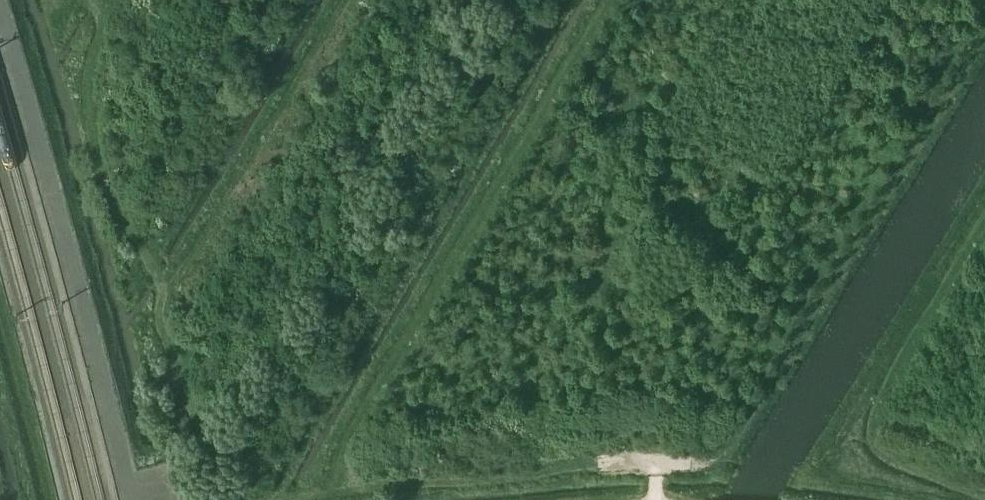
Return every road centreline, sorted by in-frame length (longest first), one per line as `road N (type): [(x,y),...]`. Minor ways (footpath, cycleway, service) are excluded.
road 1 (track): [(561,0),(264,499)]
road 2 (track): [(317,497),(356,416),(604,0)]
road 3 (track): [(984,32),(729,448),(705,463),(655,459)]
road 4 (track): [(247,499),(216,465),(197,429),(161,330),(163,292),(104,182),(84,92),(90,53),(107,23),(92,0)]
road 5 (track): [(655,499),(655,459),(290,499)]
road 6 (track): [(984,498),(937,484),(878,452),(870,430),(876,398),(984,222)]
road 7 (track): [(163,292),(341,0)]
road 8 (track): [(305,0),(163,235),(143,253)]
road 9 (track): [(44,499),(0,330)]

